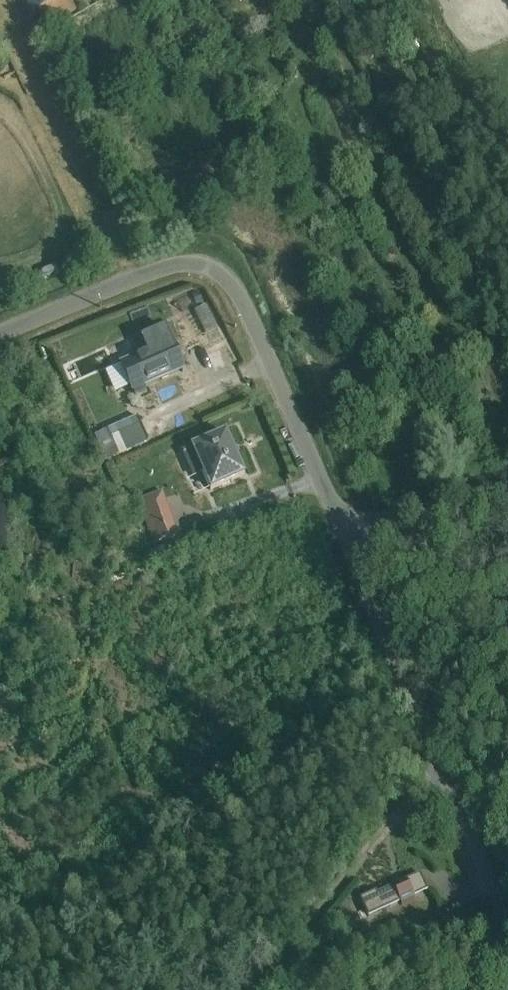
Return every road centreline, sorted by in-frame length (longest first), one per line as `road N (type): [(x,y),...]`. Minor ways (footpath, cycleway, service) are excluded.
road 1 (unclassified): [(0,332),(148,270),(210,264),(249,311),(348,523)]
road 2 (residential): [(444,776),(251,989)]
road 3 (residential): [(444,776),(348,523)]
road 4 (residential): [(348,523),(507,486)]
road 5 (residential): [(507,916),(444,776)]

